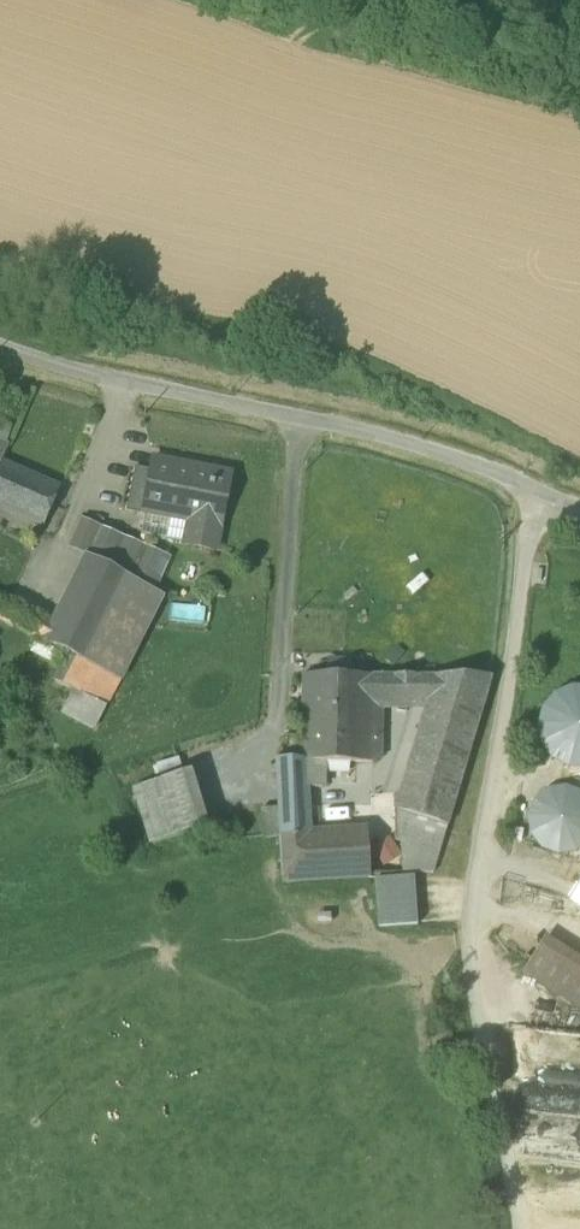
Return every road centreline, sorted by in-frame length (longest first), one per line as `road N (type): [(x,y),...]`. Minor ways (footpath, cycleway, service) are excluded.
road 1 (track): [(533,487),(470,1003),(517,1228)]
road 2 (unclassified): [(0,349),(61,372),(348,424),(579,510)]

